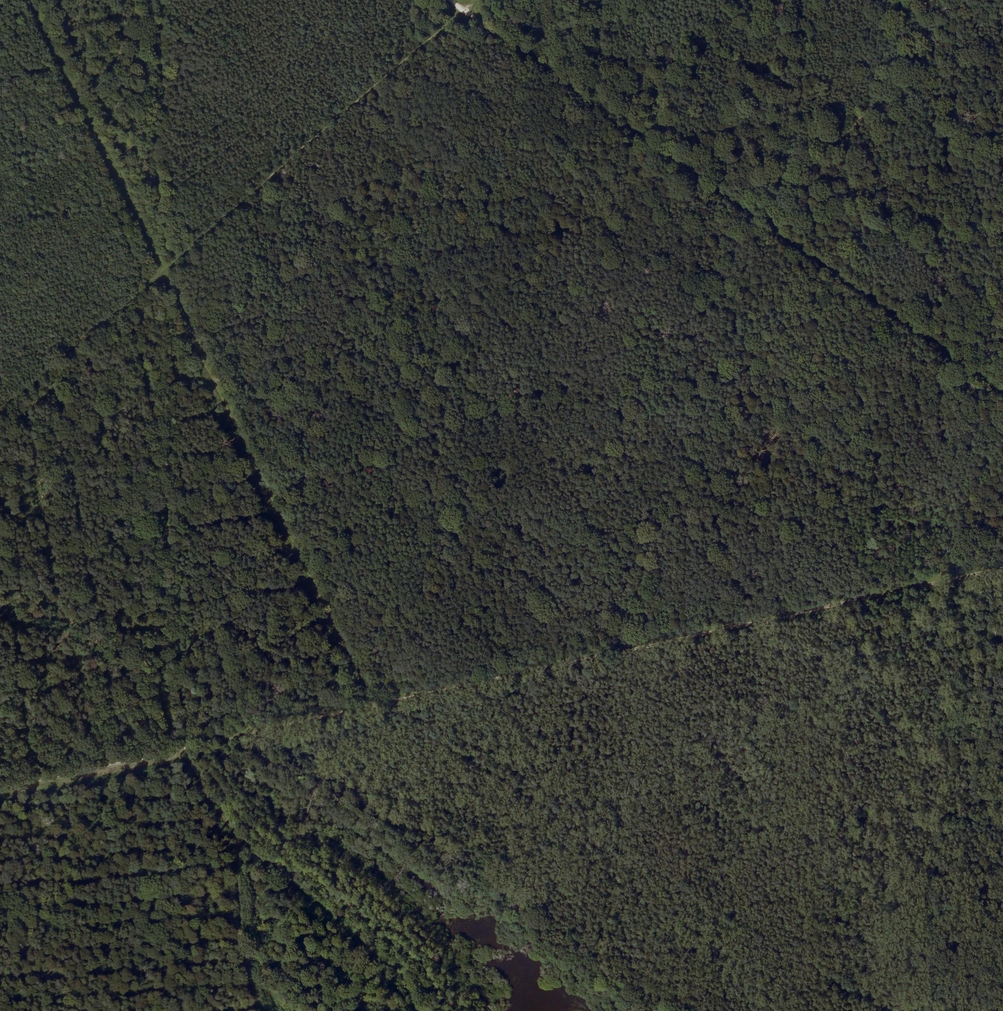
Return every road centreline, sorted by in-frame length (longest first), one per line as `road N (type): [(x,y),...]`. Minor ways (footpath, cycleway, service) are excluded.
road 1 (track): [(445,0),(1002,393)]
road 2 (track): [(1002,569),(383,705)]
road 3 (track): [(176,295),(171,312),(181,462),(195,535),(189,577),(202,694),(217,743)]
road 4 (track): [(383,705),(0,792)]

